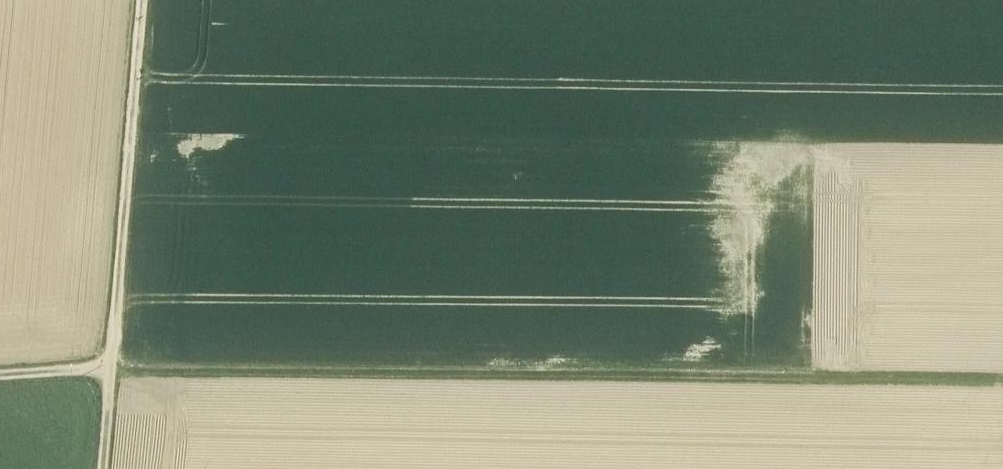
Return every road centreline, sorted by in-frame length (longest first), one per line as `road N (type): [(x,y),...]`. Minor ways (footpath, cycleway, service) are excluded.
road 1 (track): [(111,370),(1002,385)]
road 2 (track): [(144,0),(111,370)]

